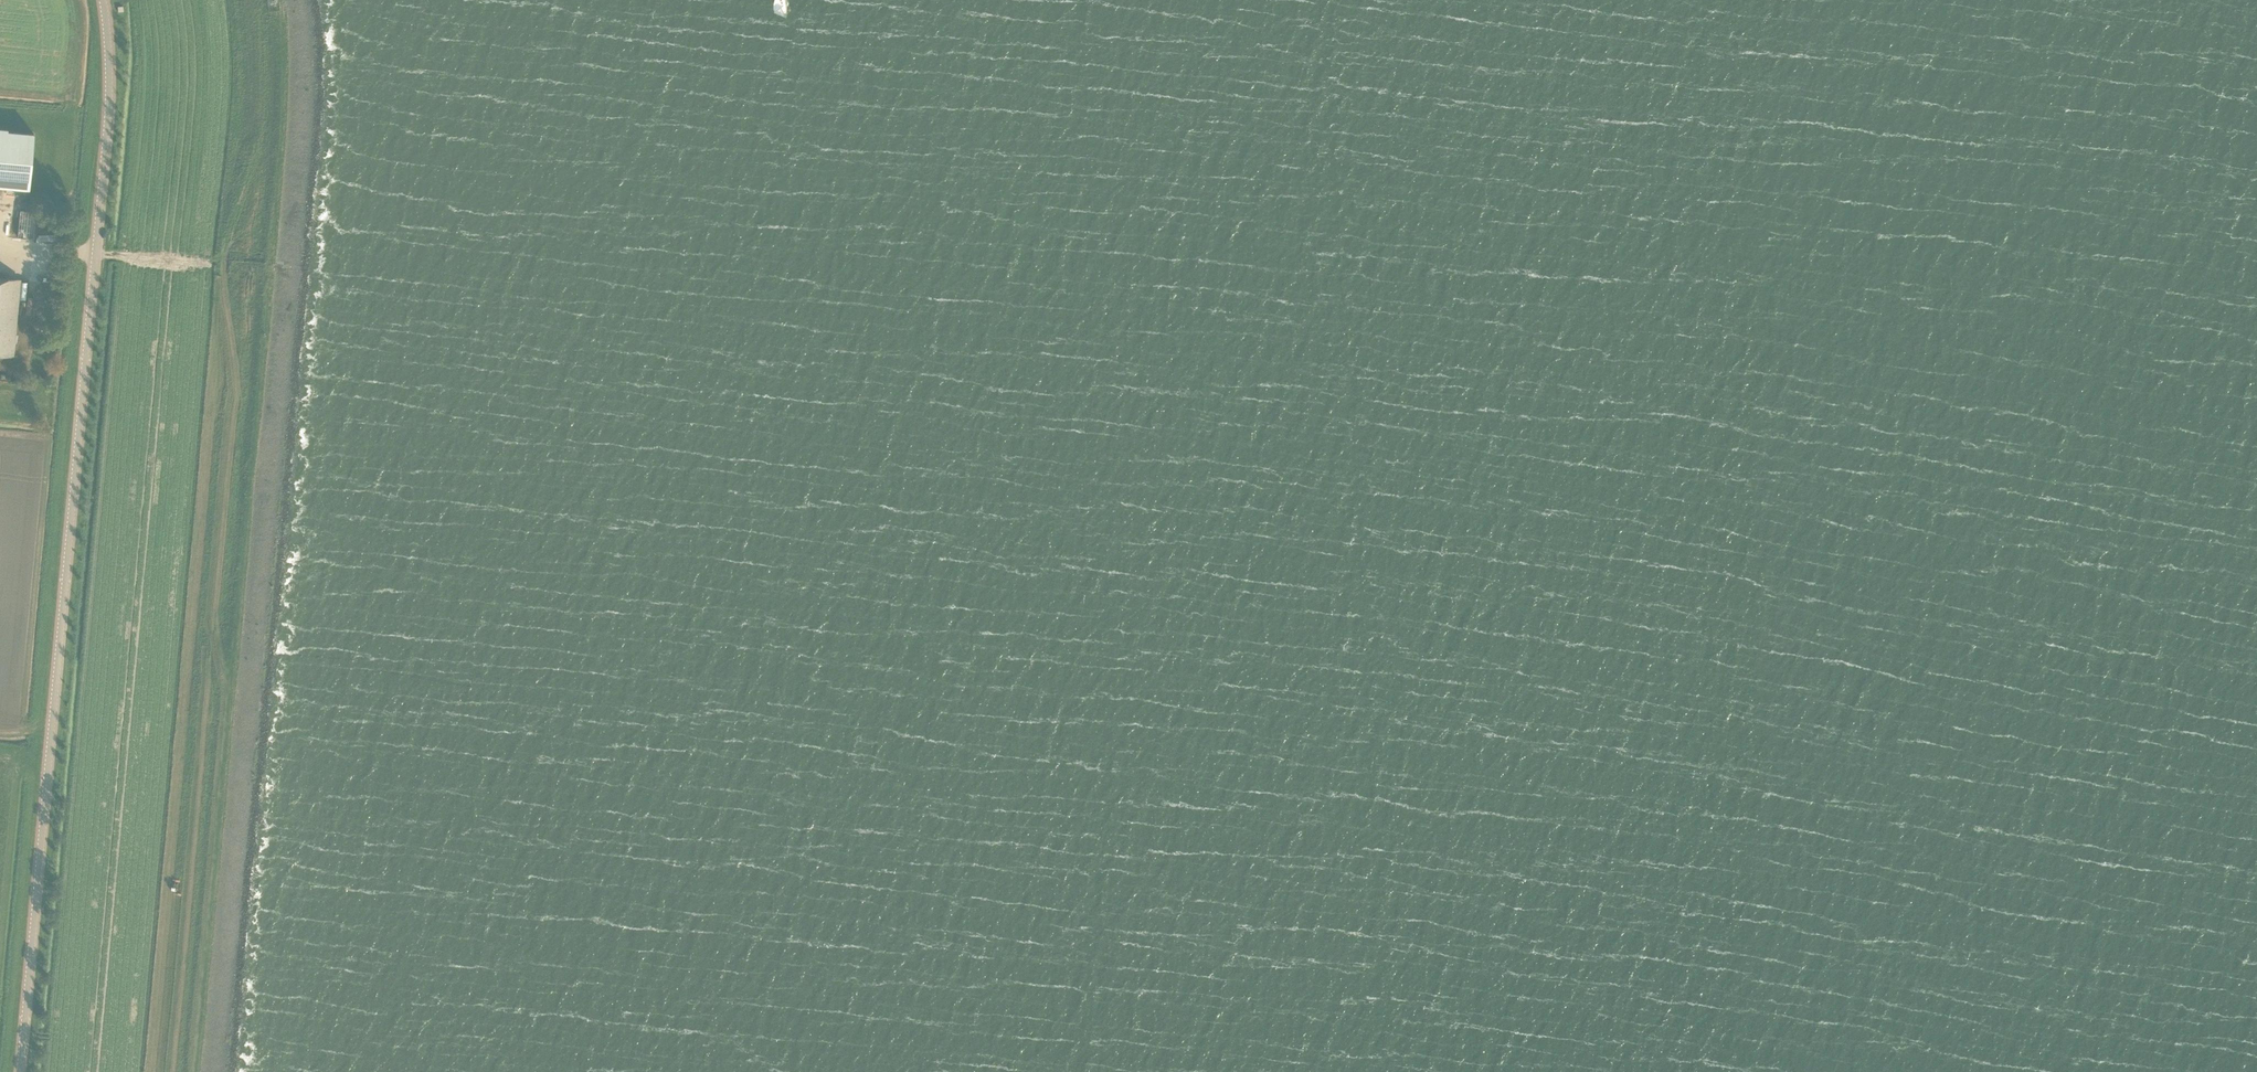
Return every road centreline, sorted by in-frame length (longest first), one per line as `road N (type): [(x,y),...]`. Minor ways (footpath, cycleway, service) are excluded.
road 1 (tertiary): [(19,1071),(105,117),(101,0)]

